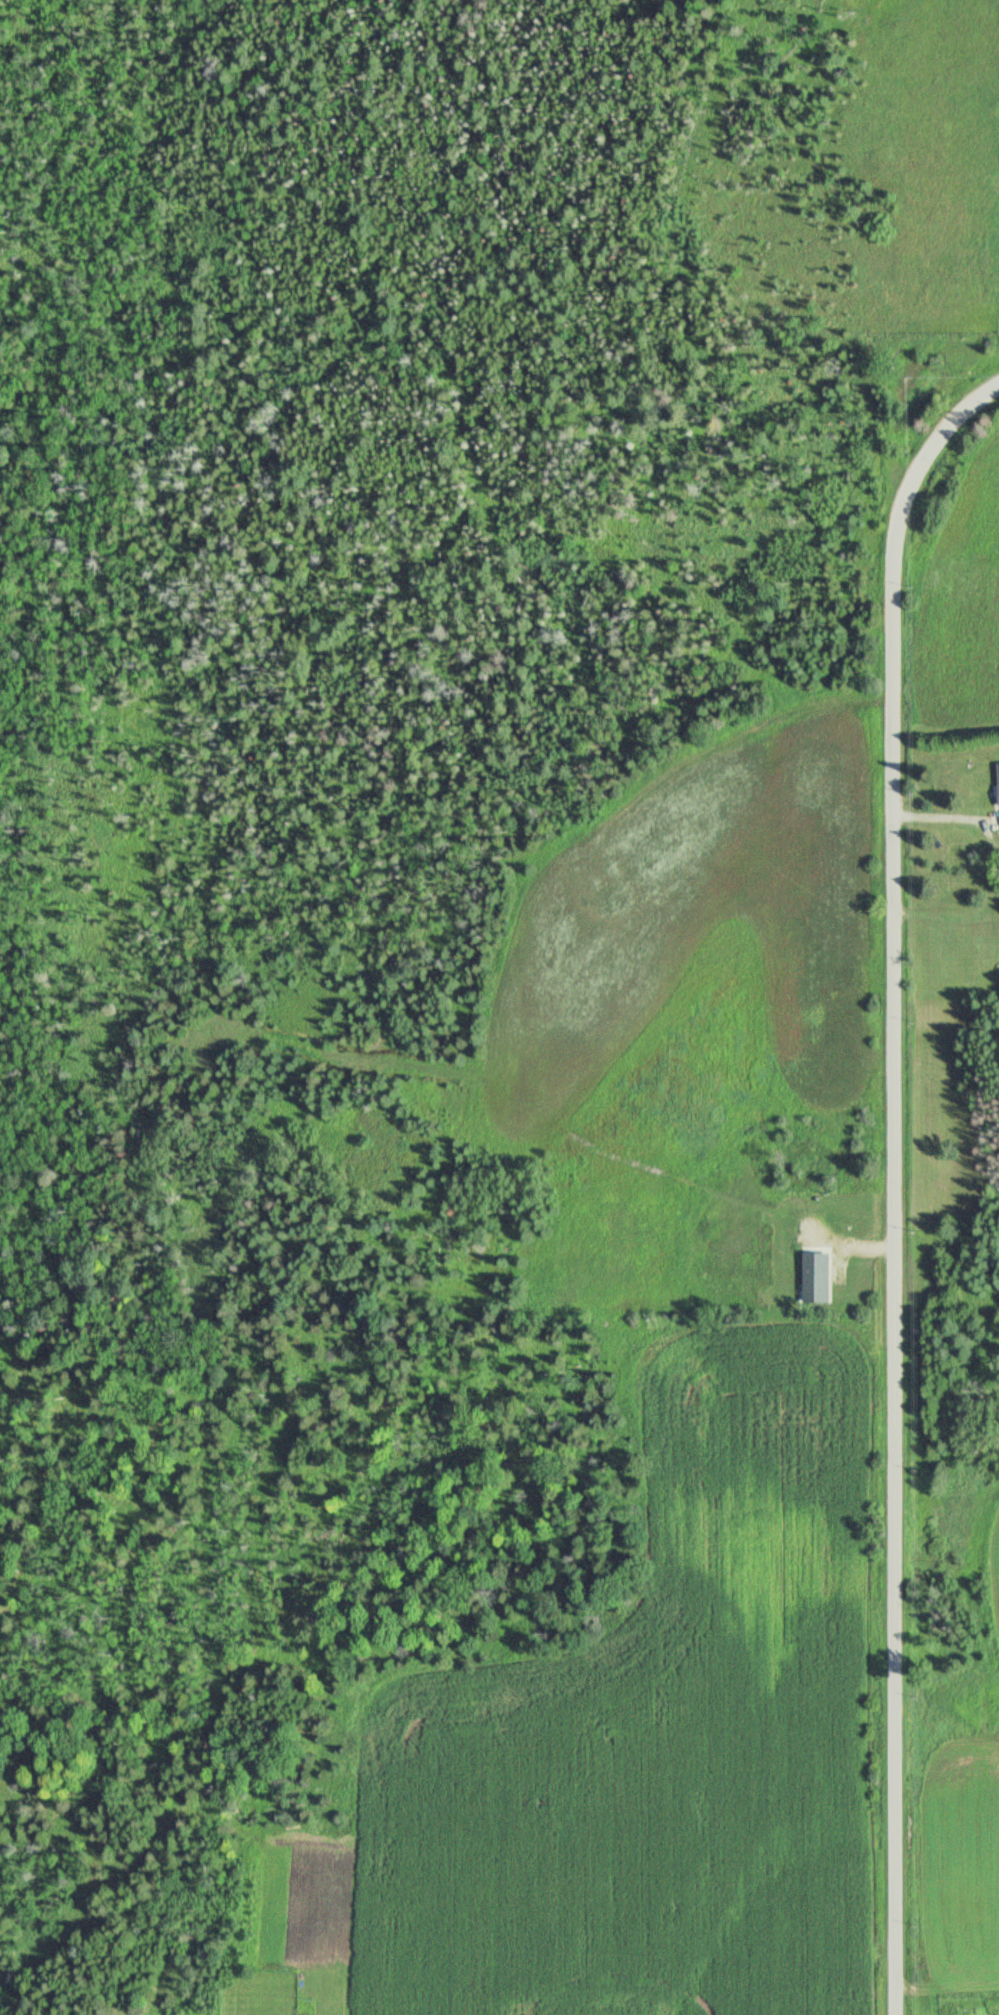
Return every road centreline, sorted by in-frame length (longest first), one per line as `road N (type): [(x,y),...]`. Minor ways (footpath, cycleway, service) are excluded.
road 1 (tertiary): [(903,2014),(902,560),(921,484),(951,436),(998,392)]

